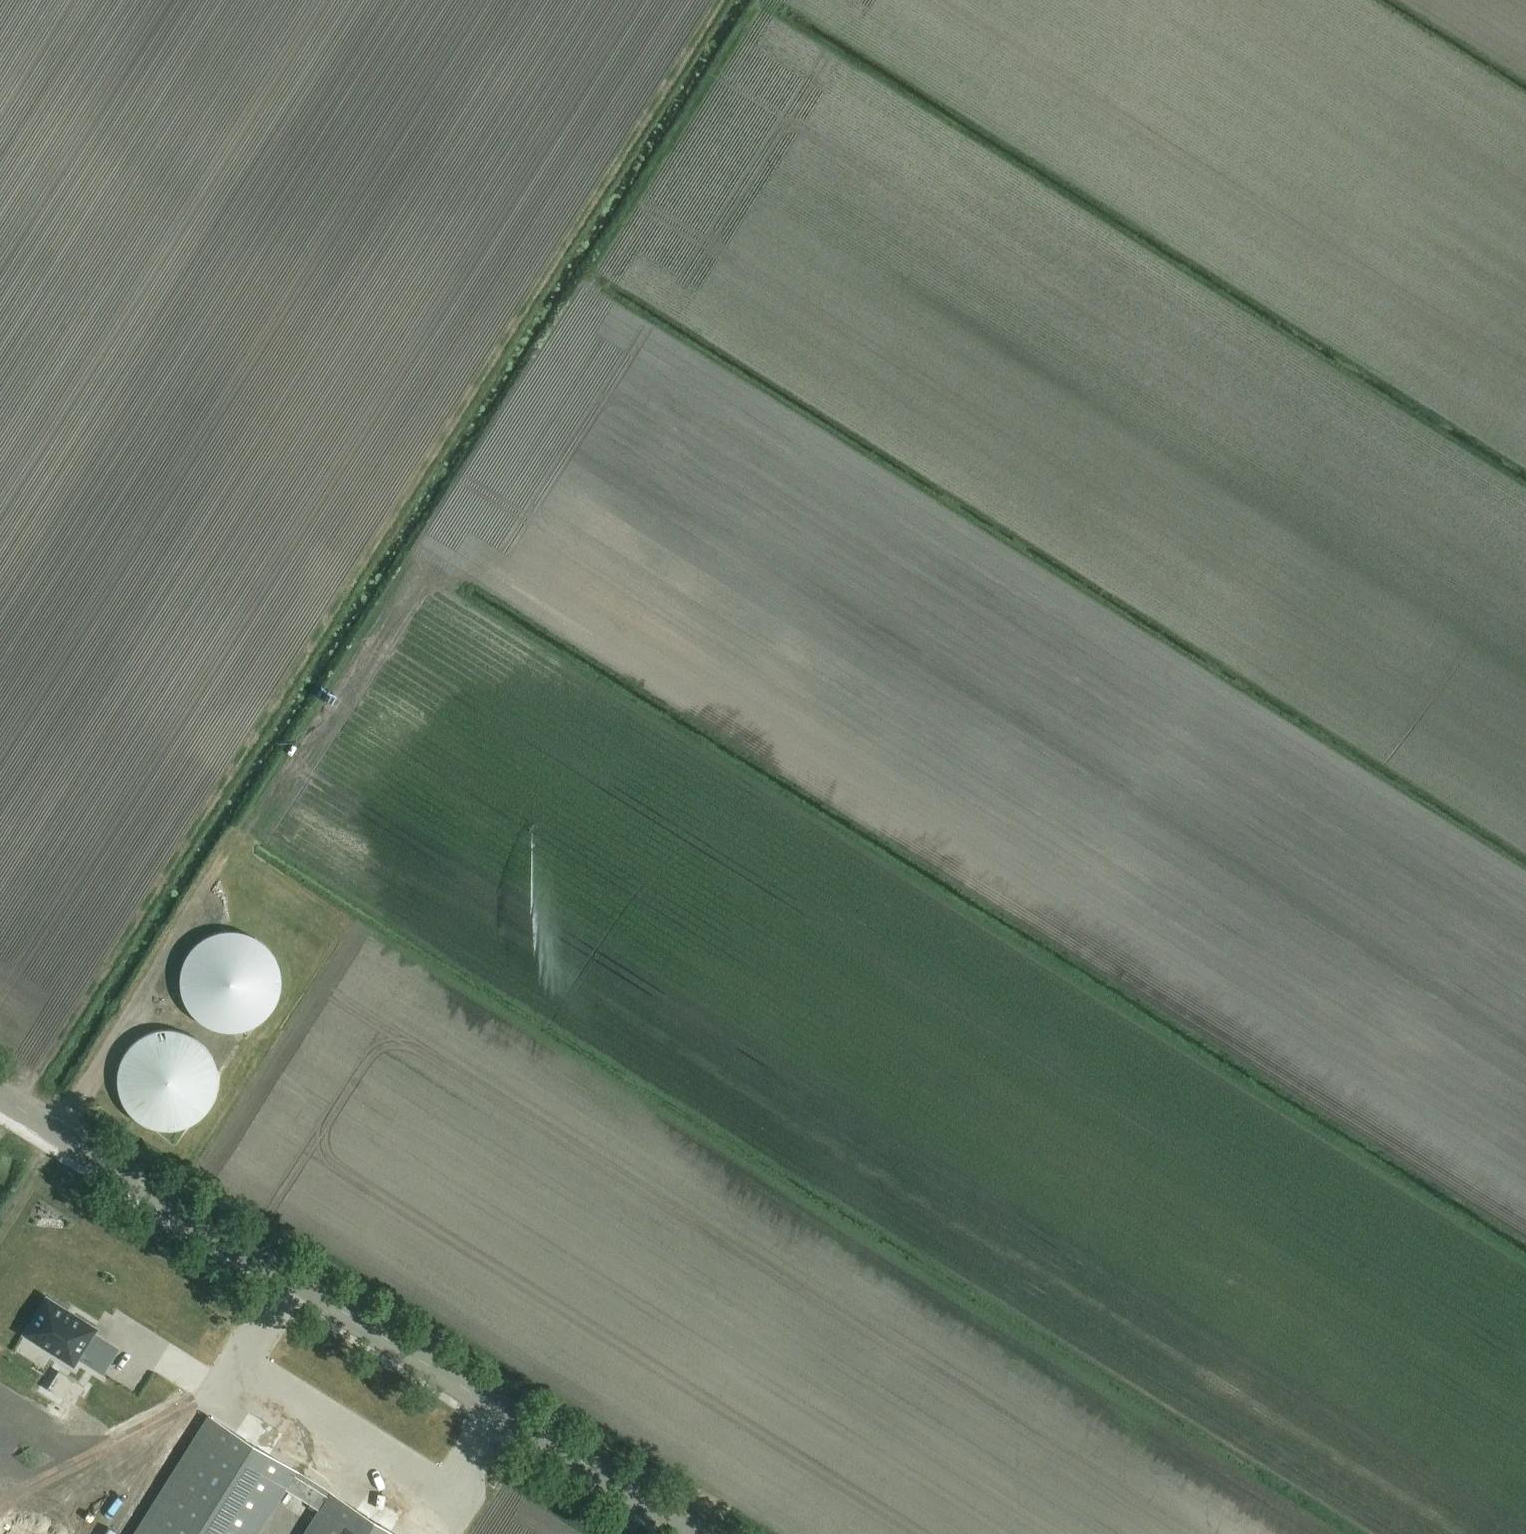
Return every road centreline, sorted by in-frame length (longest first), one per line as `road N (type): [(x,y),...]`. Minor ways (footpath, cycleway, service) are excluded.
road 1 (track): [(713,0),(11,1103)]
road 2 (unclassified): [(697,1533),(0,1096)]

